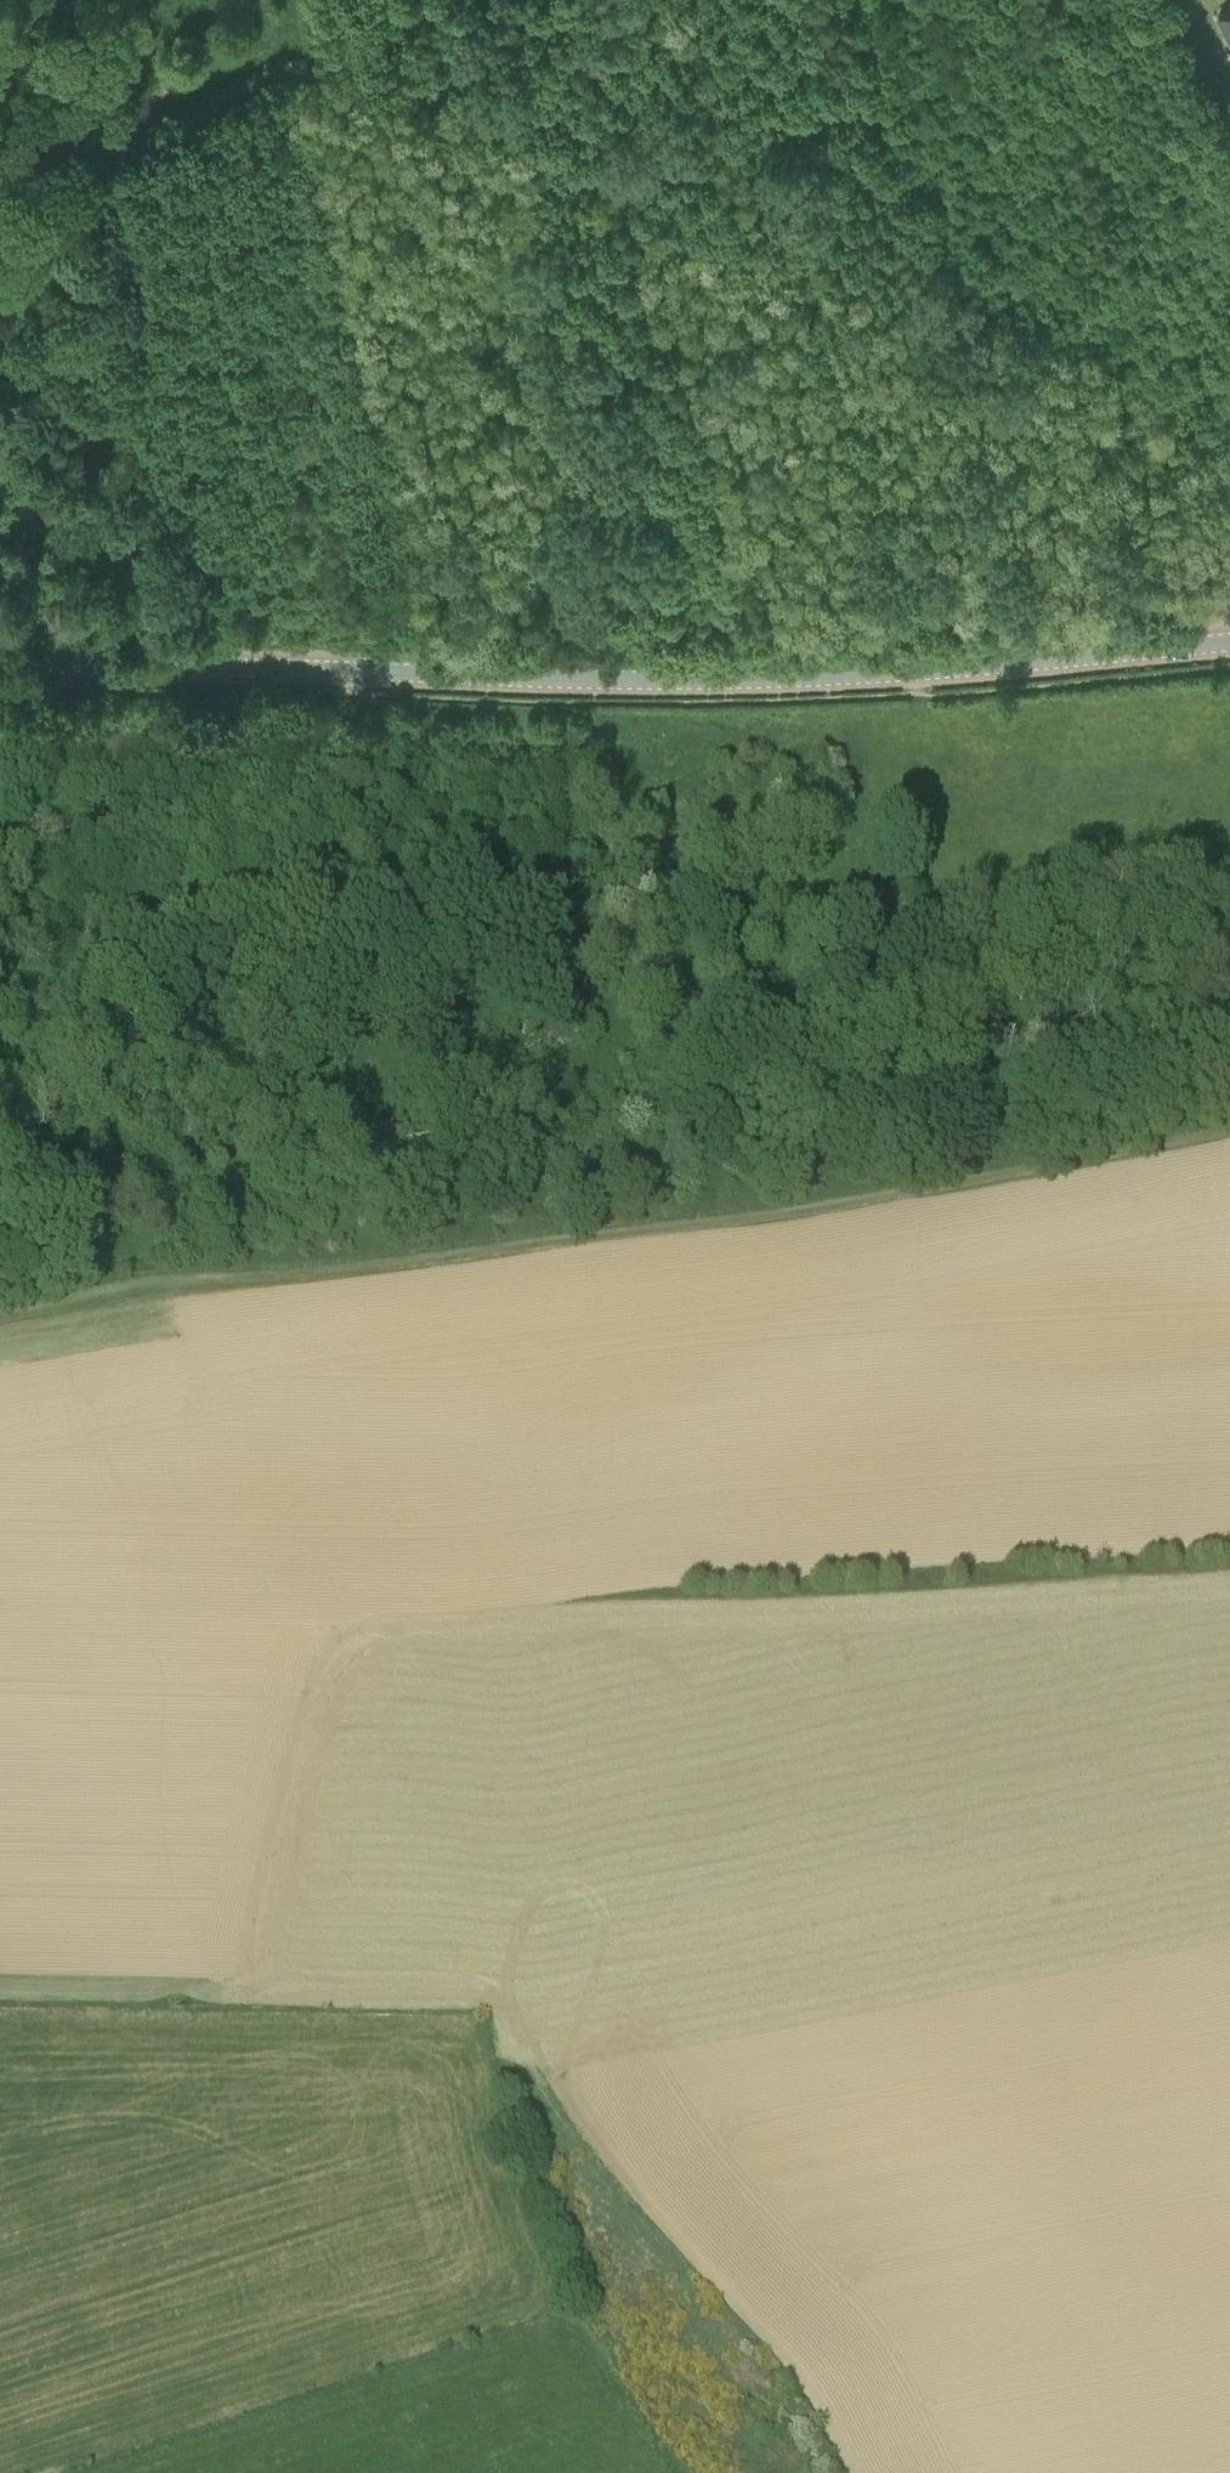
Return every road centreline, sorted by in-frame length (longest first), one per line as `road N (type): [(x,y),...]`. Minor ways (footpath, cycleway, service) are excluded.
road 1 (secondary): [(0,675),(182,667),(739,679),(1229,640)]

